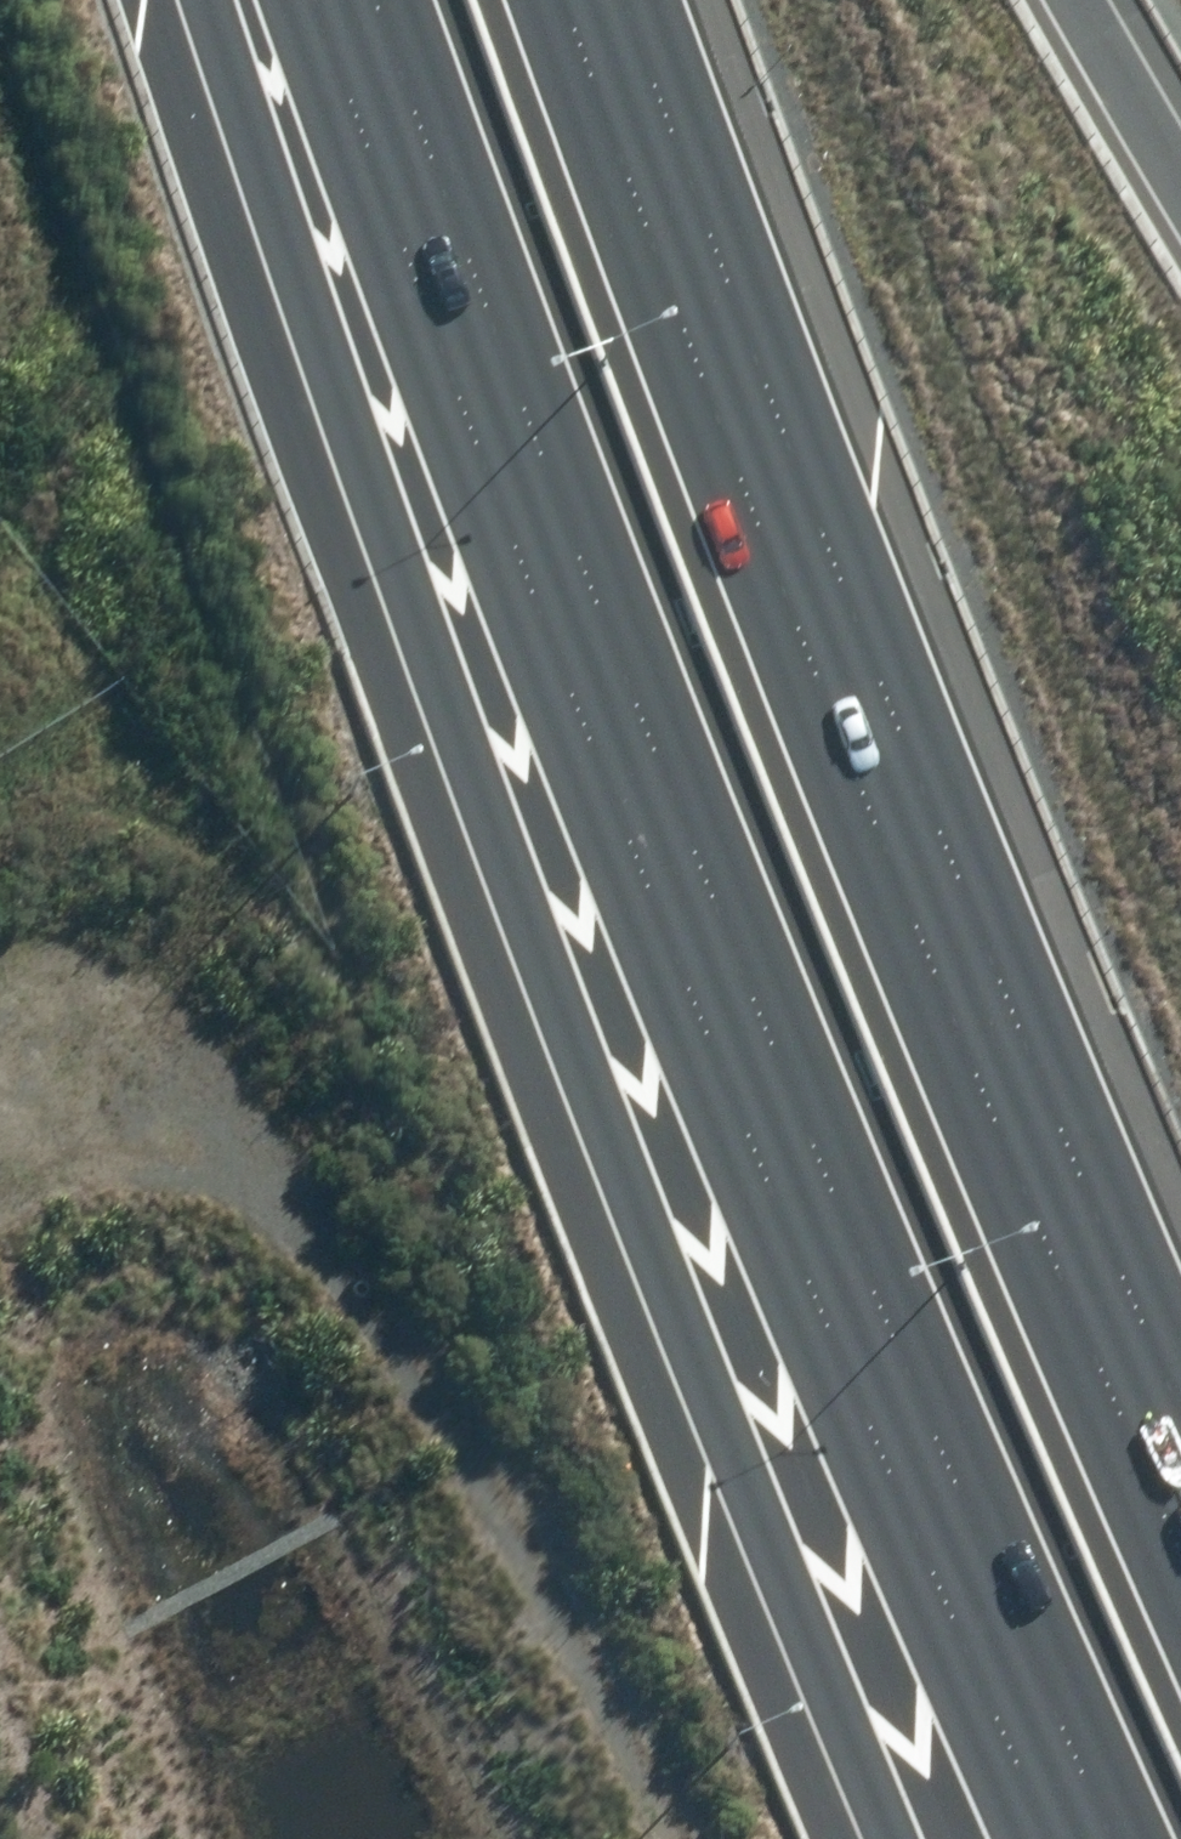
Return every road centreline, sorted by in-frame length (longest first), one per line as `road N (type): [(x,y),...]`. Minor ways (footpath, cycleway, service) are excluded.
road 1 (motorway): [(1064,1838),(581,702),(329,0)]
road 2 (motorway): [(885,1838),(598,1183),(305,376),(223,0)]
road 3 (motorway): [(604,0),(1180,1452)]
road 4 (track): [(0,1081),(126,1083),(202,1108),(325,1215),(513,1500),(694,1838)]
road 5 (track): [(54,1838),(0,1635)]
road 6 (motorway): [(1084,0),(1180,163)]

